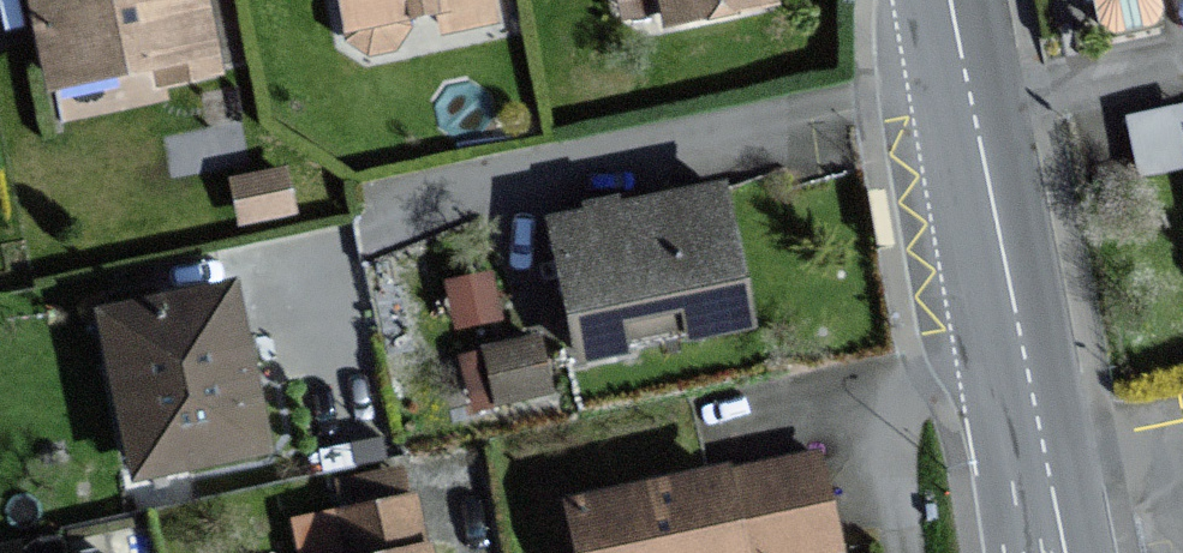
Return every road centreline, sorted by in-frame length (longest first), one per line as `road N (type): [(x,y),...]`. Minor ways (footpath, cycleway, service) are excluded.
road 1 (tertiary): [(1063,552),(946,0)]

